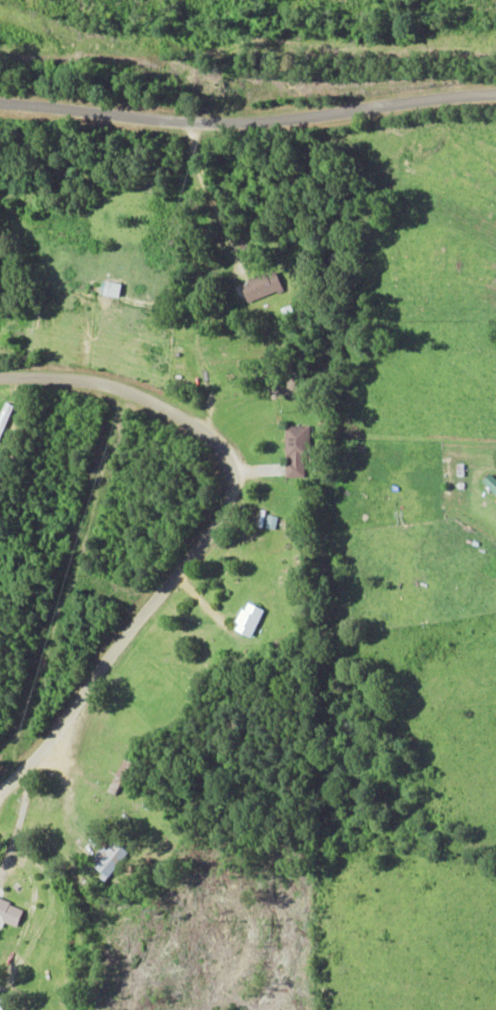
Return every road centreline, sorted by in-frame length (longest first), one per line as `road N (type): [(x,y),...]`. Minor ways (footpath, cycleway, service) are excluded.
road 1 (residential): [(0,839),(43,812),(98,683),(227,548),(222,493),(197,453),(133,433),(0,439)]
road 2 (residential): [(495,143),(207,174),(0,156)]

